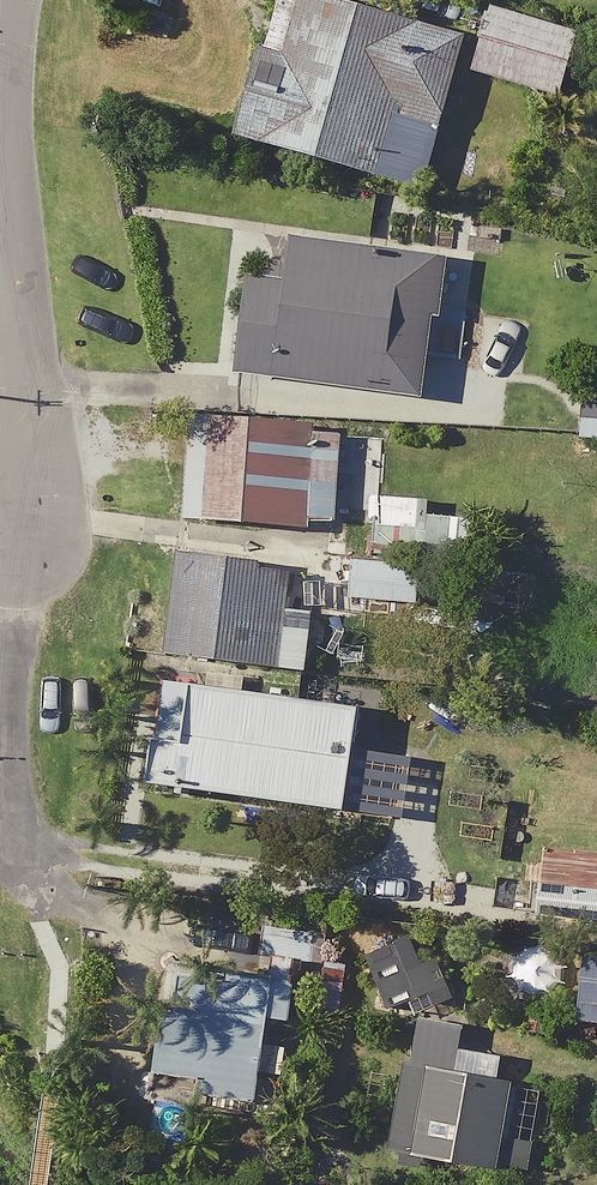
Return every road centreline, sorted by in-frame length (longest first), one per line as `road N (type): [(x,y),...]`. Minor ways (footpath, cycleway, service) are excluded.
road 1 (residential): [(22,527),(30,413),(0,162)]

